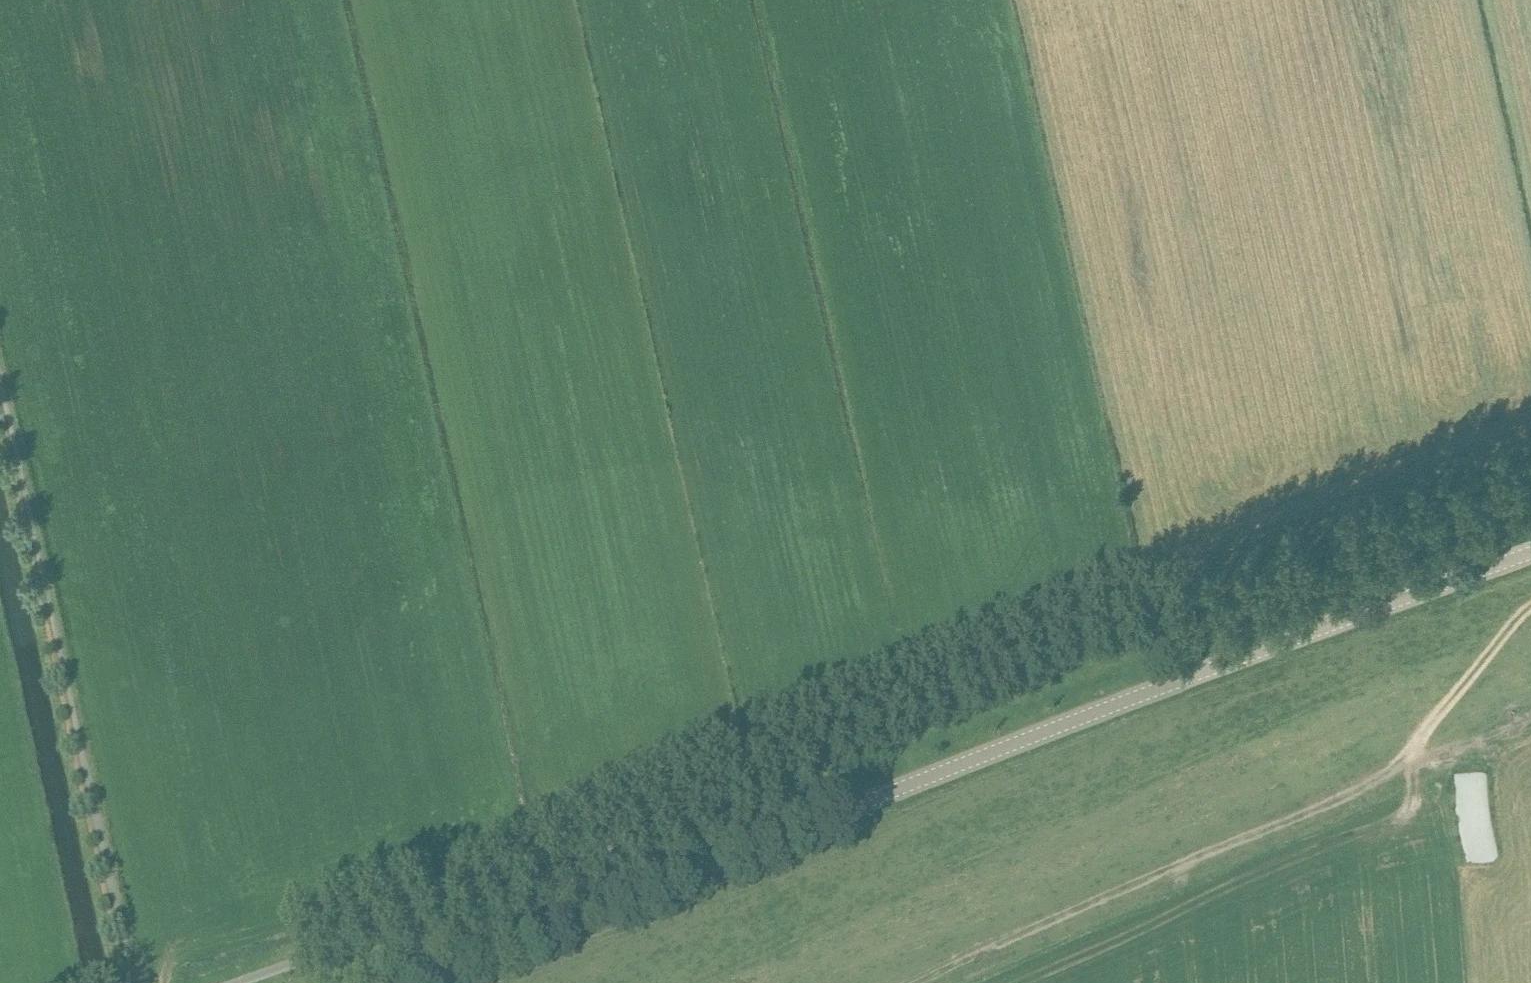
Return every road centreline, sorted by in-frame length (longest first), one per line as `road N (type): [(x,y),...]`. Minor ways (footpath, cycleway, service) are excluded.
road 1 (unclassified): [(235,982),(404,929),(1530,475)]
road 2 (unclassified): [(436,982),(1530,562)]

